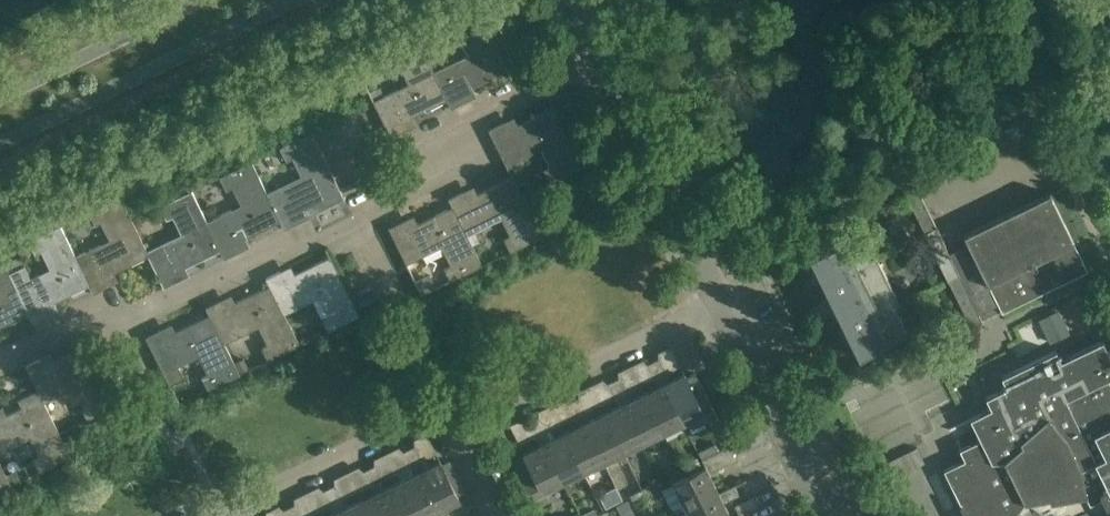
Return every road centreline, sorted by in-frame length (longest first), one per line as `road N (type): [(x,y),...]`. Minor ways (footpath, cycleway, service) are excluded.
road 1 (tertiary): [(0,148),(300,0)]
road 2 (residential): [(459,434),(725,307)]
road 3 (residential): [(361,222),(427,181),(471,128),(603,64)]
road 4 (residential): [(216,515),(445,403),(459,434)]
road 5 (unclassified): [(725,307),(603,64)]
road 6 (residential): [(115,326),(281,240),(308,244),(361,222)]
road 7 (unclassified): [(828,515),(725,307)]
road 8 (tertiary): [(195,0),(0,95)]
road 9 (residential): [(0,367),(92,322),(115,326)]

